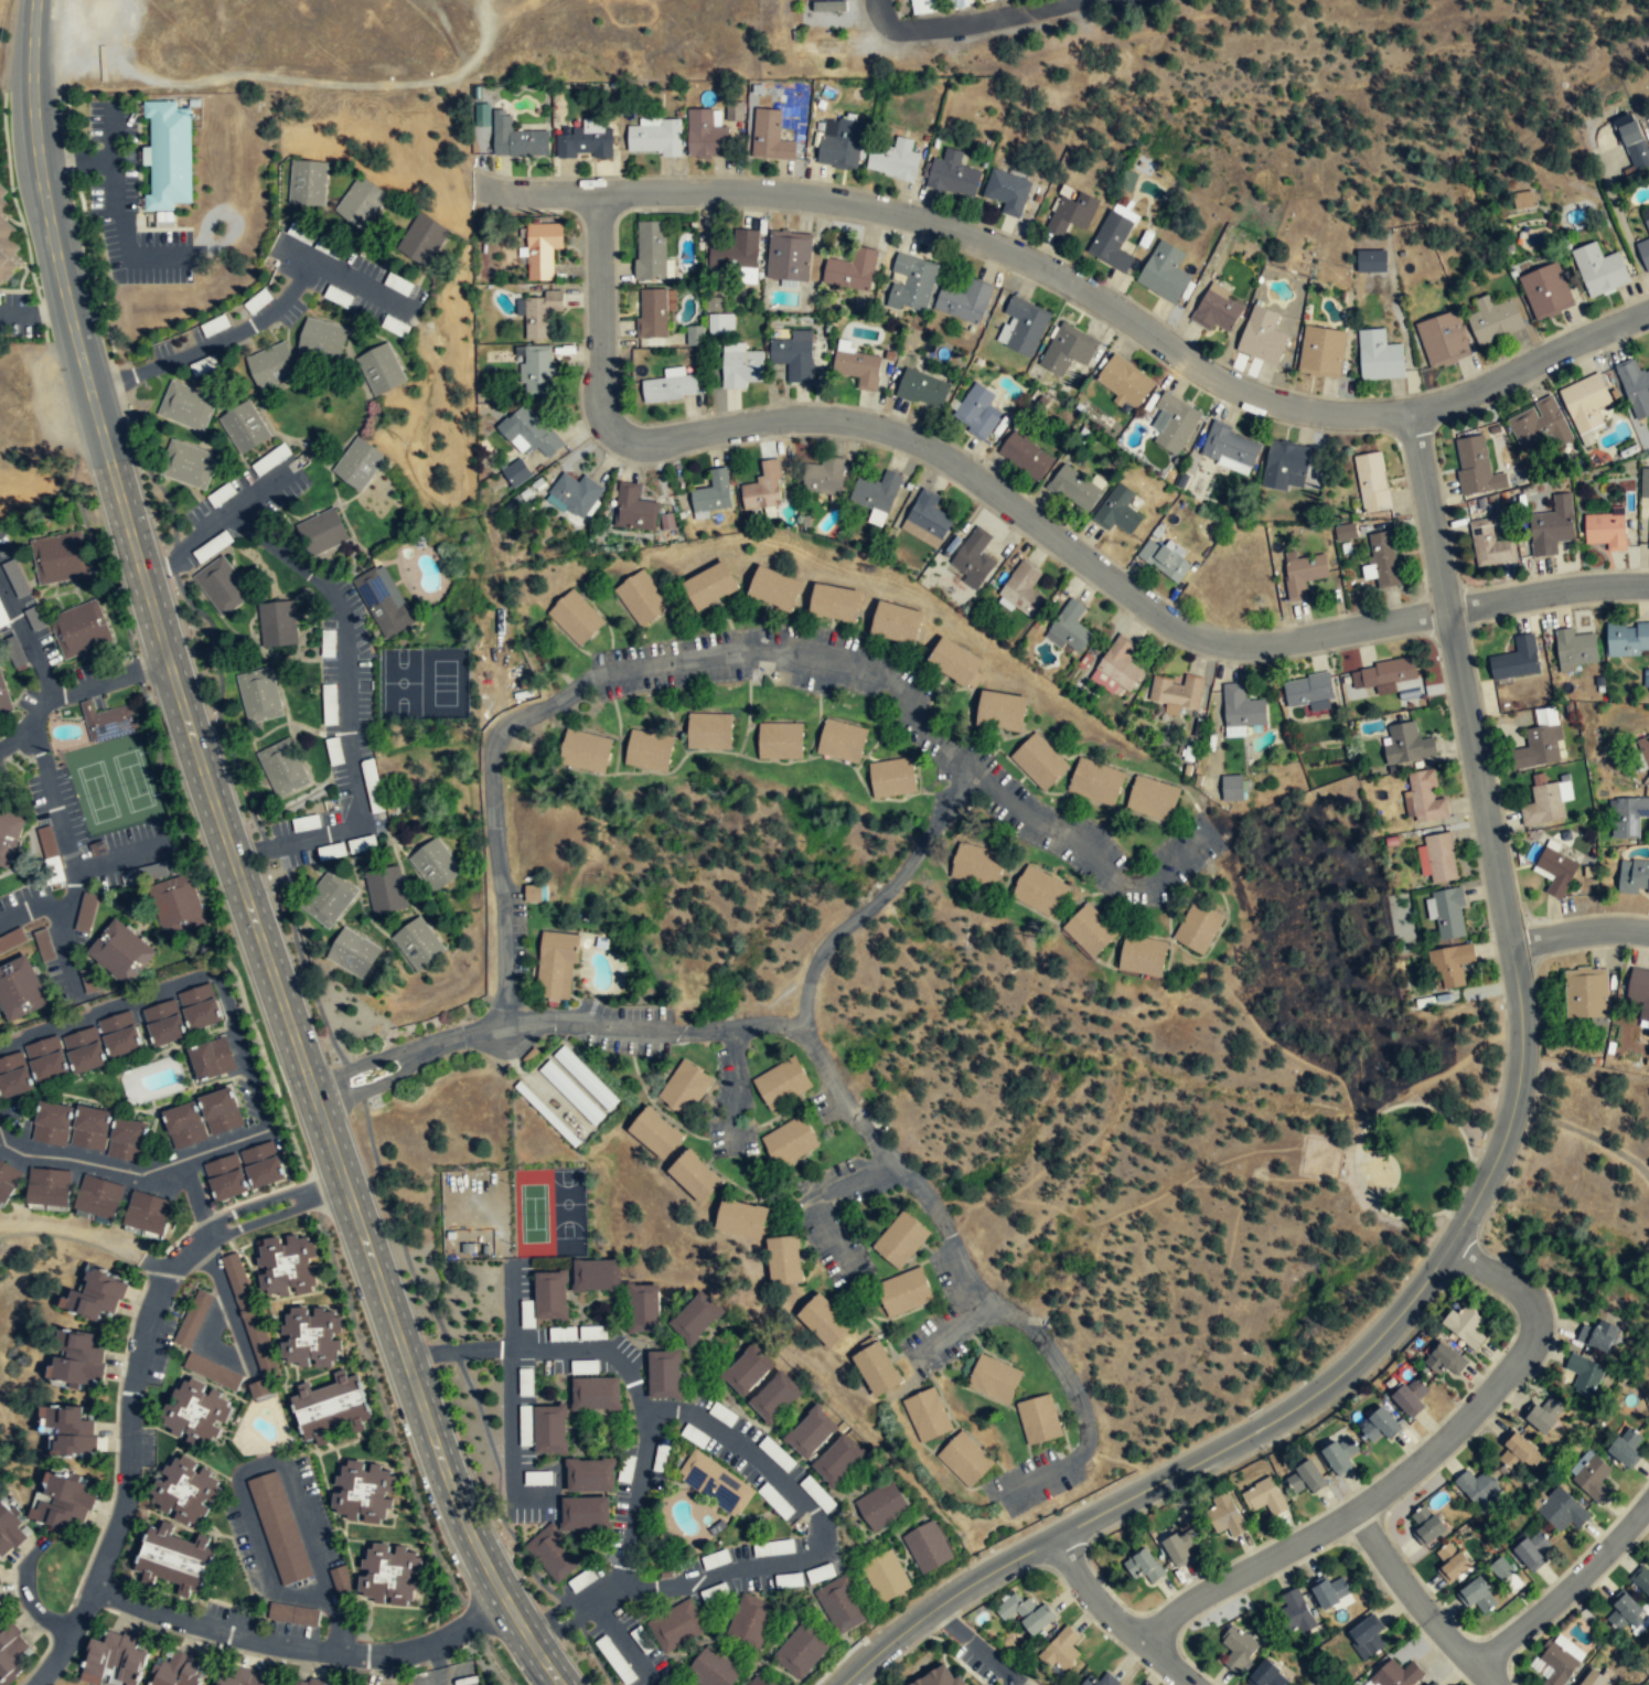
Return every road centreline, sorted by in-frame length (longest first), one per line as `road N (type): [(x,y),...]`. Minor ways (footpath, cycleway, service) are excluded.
road 1 (residential): [(1447,610),(1511,947),(1522,1047),(1507,1127),(1476,1199),(1413,1299),(1325,1387),(949,1598),(845,1684)]
road 2 (secondary): [(559,1684),(504,1599),(445,1476),(232,856),(88,385)]
road 3 (residential): [(597,192),(603,417),(623,440),(644,445),(782,418),(890,433),(944,457),(1185,631),(1212,641),(1261,646),(1447,610)]
road 4 (residential): [(483,186),(756,191),(895,214),(991,244),(1063,278),(1199,367),(1270,402),(1336,416),(1412,414)]
road 5 (residential): [(1139,1638),(1384,1487),(1443,1440),(1507,1369),(1529,1332),(1528,1301),(1448,1246)]
road 6 (secondary): [(88,385),(34,137),(36,0)]
road 7 (residential): [(1412,414),(1648,311)]
road 8 (residential): [(883,0),(902,33),(1113,0)]
road 9 (residential): [(1478,1670),(1648,1506)]
road 10 (residential): [(1354,1508),(1423,1608),(1496,1684)]
road 11 (residential): [(1447,610),(1648,584)]
road 12 (residential): [(1058,1536),(1116,1618),(1194,1684)]
road 13 (residential): [(1412,414),(1447,610)]
road 14 (track): [(168,1269),(93,1235),(0,1221)]
road 15 (residential): [(1511,947),(1577,931),(1648,932)]

